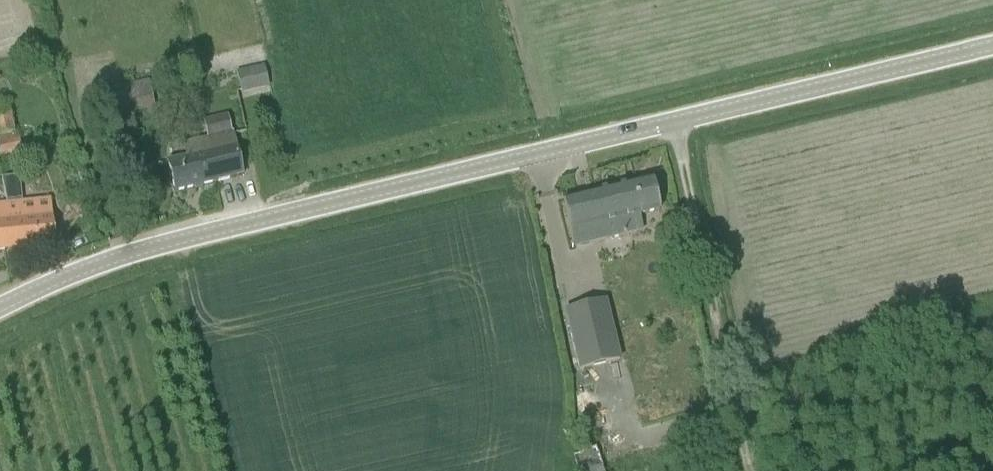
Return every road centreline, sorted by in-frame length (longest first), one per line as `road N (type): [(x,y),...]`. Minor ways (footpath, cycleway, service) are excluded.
road 1 (tertiary): [(0,305),(106,259),(680,126)]
road 2 (unclassified): [(680,126),(752,470)]
road 3 (tertiary): [(680,126),(992,53)]

